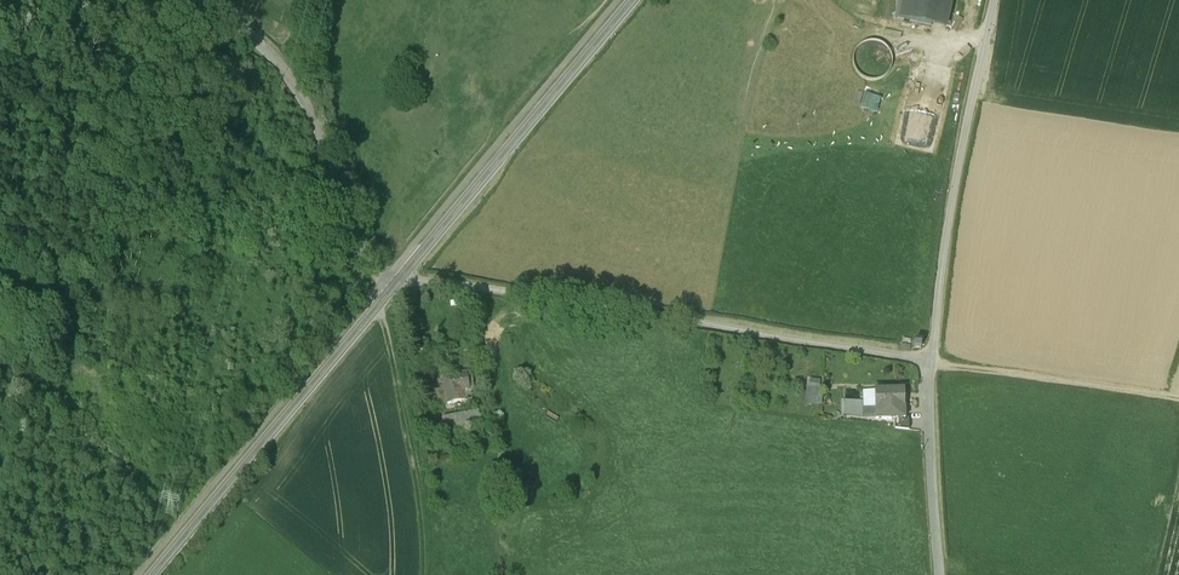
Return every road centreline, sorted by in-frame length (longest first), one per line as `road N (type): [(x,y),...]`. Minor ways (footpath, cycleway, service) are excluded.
road 1 (unclassified): [(930,361),(398,278)]
road 2 (tertiary): [(398,278),(152,574)]
road 3 (unclassified): [(992,0),(943,244),(930,361)]
road 4 (tertiary): [(633,0),(398,278)]
road 5 (unclassified): [(398,278),(364,250),(283,73),(247,32),(194,0)]
road 6 (track): [(423,574),(421,497),(375,305)]
road 7 (track): [(930,361),(1178,401)]
road 8 (unclassified): [(930,361),(941,574)]

